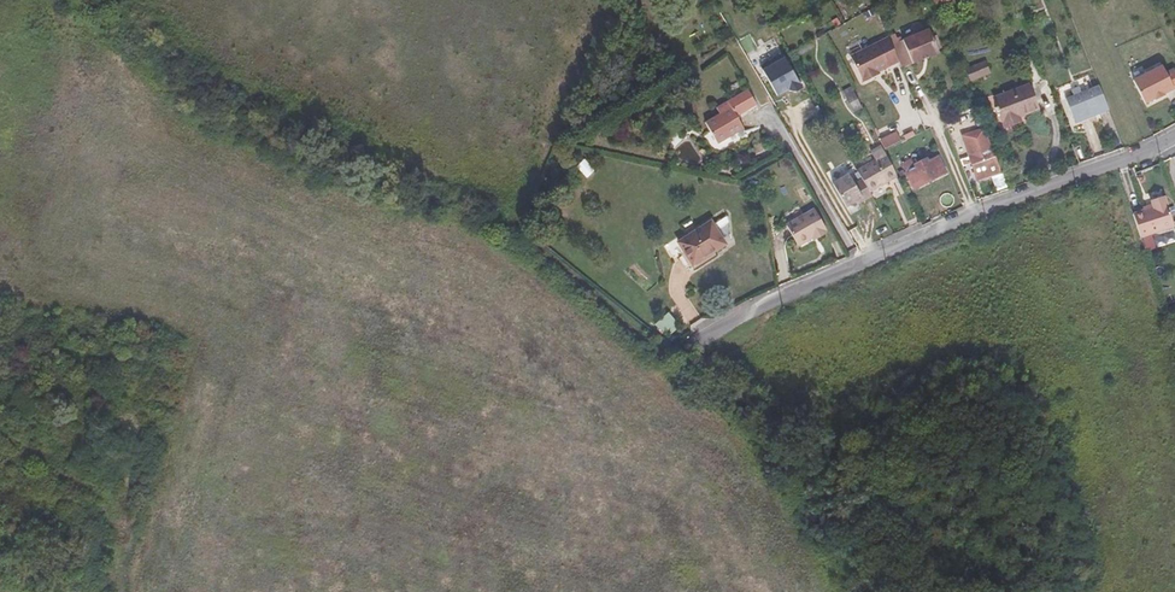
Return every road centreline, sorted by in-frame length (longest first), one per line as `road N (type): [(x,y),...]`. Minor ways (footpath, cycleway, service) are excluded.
road 1 (residential): [(1174,134),(962,217),(690,344)]
road 2 (track): [(106,591),(135,439)]

